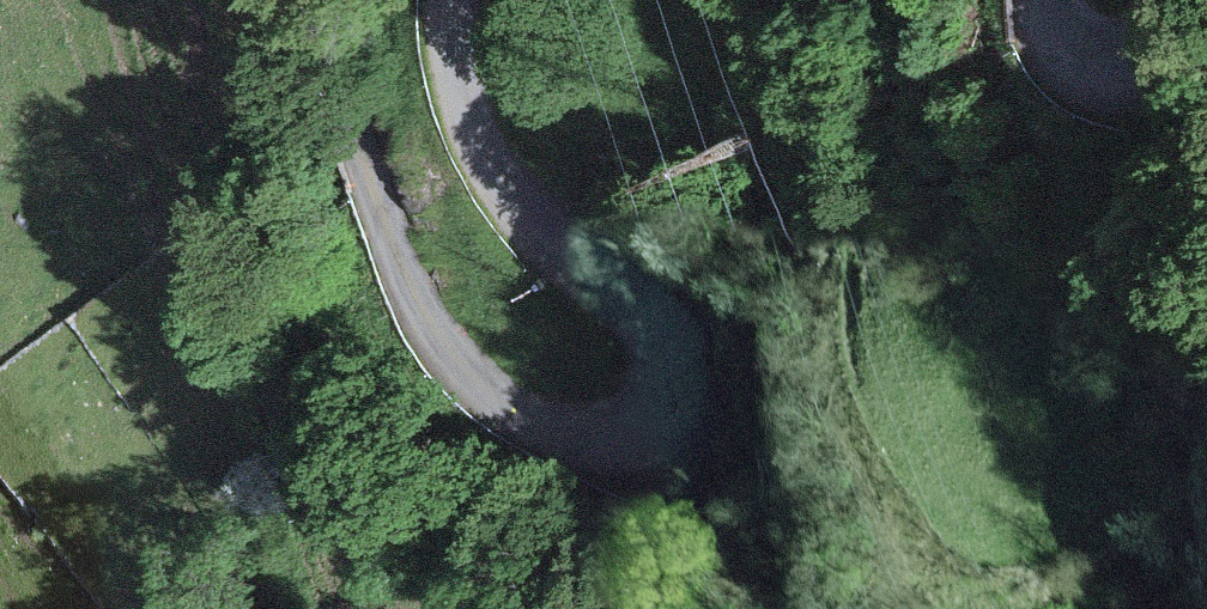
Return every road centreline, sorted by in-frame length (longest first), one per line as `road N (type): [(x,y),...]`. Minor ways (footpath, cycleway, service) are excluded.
road 1 (tertiary): [(448,0),(465,121),(485,167),(516,202),(639,295),(674,342),(677,363),(646,423),(609,438),(511,410),(425,333),(398,285),(310,0)]
road 2 (tertiary): [(1169,0),(1128,62),(1090,70),(1057,51),(1037,0)]

